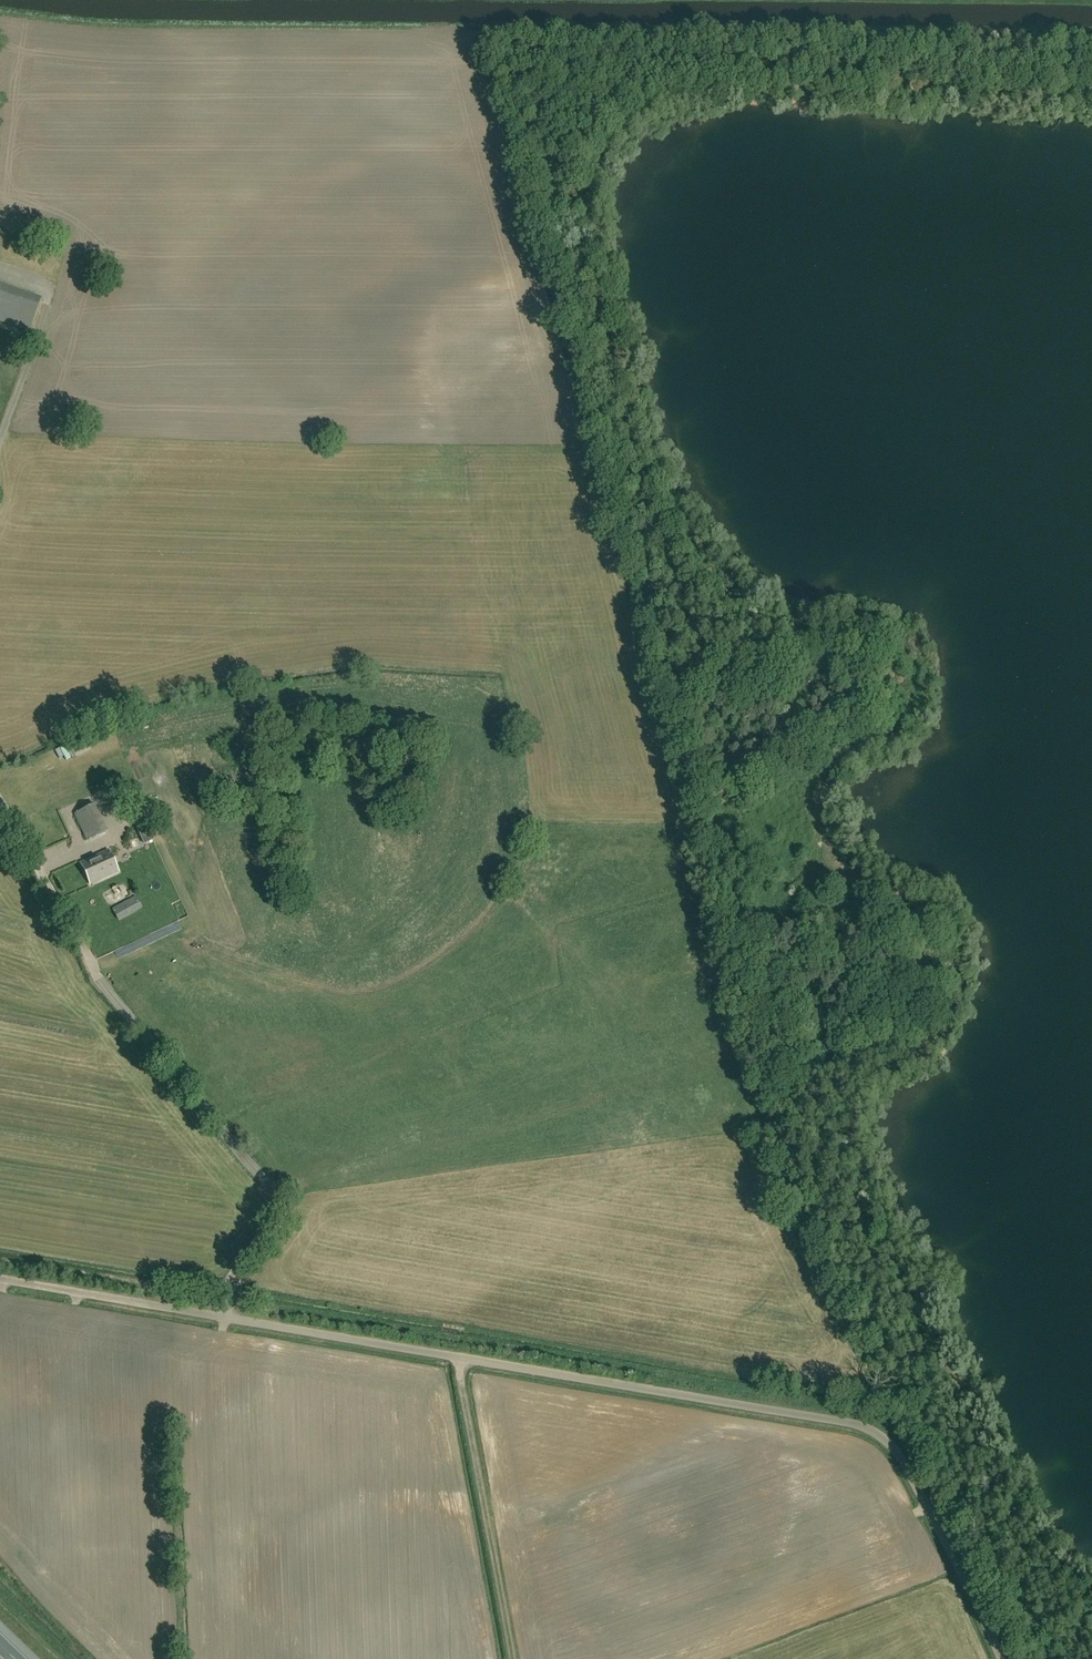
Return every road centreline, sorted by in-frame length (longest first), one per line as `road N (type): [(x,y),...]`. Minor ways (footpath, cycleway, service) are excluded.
road 1 (track): [(0,1280),(866,1428),(902,1460),(998,1658)]
road 2 (track): [(0,807),(108,990),(271,1186),(275,1218),(231,1284),(227,1320)]
road 3 (track): [(512,1658),(460,1359)]

